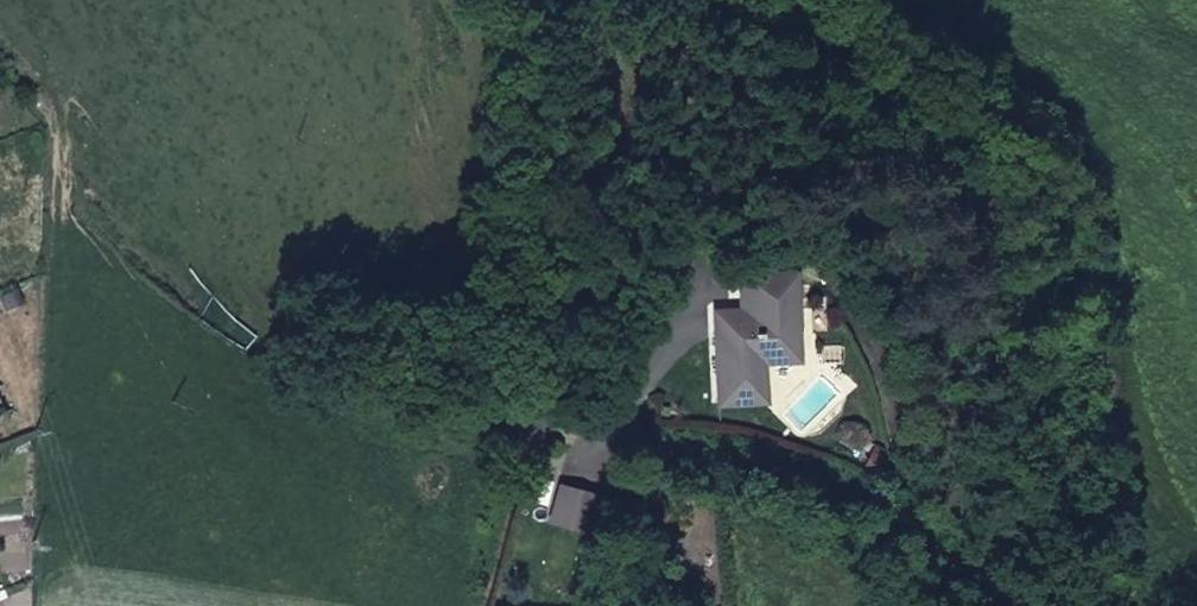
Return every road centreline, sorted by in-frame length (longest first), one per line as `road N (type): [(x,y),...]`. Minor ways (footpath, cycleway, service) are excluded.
road 1 (unclassified): [(1068,605),(1025,445),(989,242),(959,162),(848,80),(674,0)]

